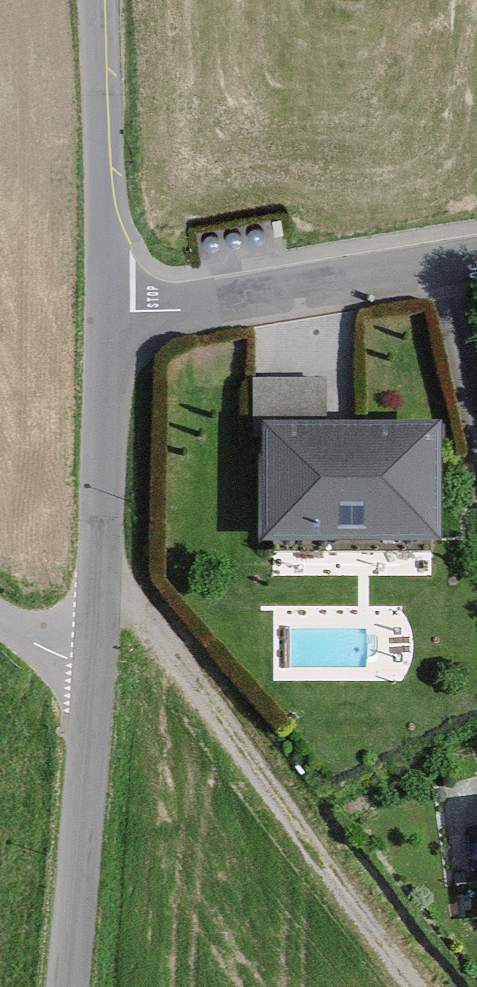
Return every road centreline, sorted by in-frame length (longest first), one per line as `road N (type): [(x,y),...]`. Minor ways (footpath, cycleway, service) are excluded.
road 1 (track): [(99,554),(418,986)]
road 2 (residential): [(101,312),(476,250)]
road 3 (residential): [(101,312),(99,554),(88,677)]
road 4 (residential): [(87,0),(101,312)]
road 5 (residential): [(88,677),(68,986)]

